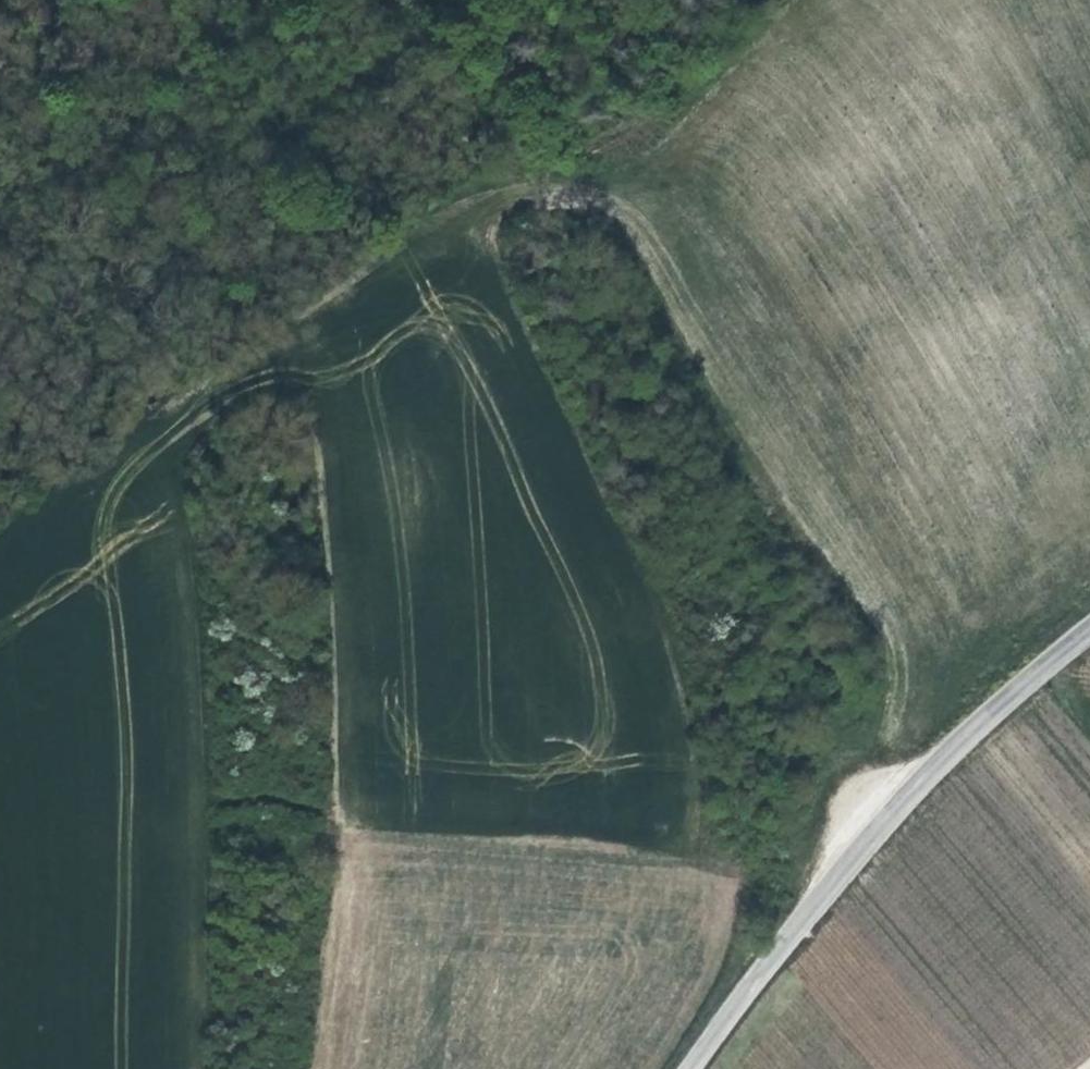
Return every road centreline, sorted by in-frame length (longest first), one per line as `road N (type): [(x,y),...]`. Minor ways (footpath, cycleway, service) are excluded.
road 1 (tertiary): [(1089,631),(963,746),(828,893),(692,1068)]

